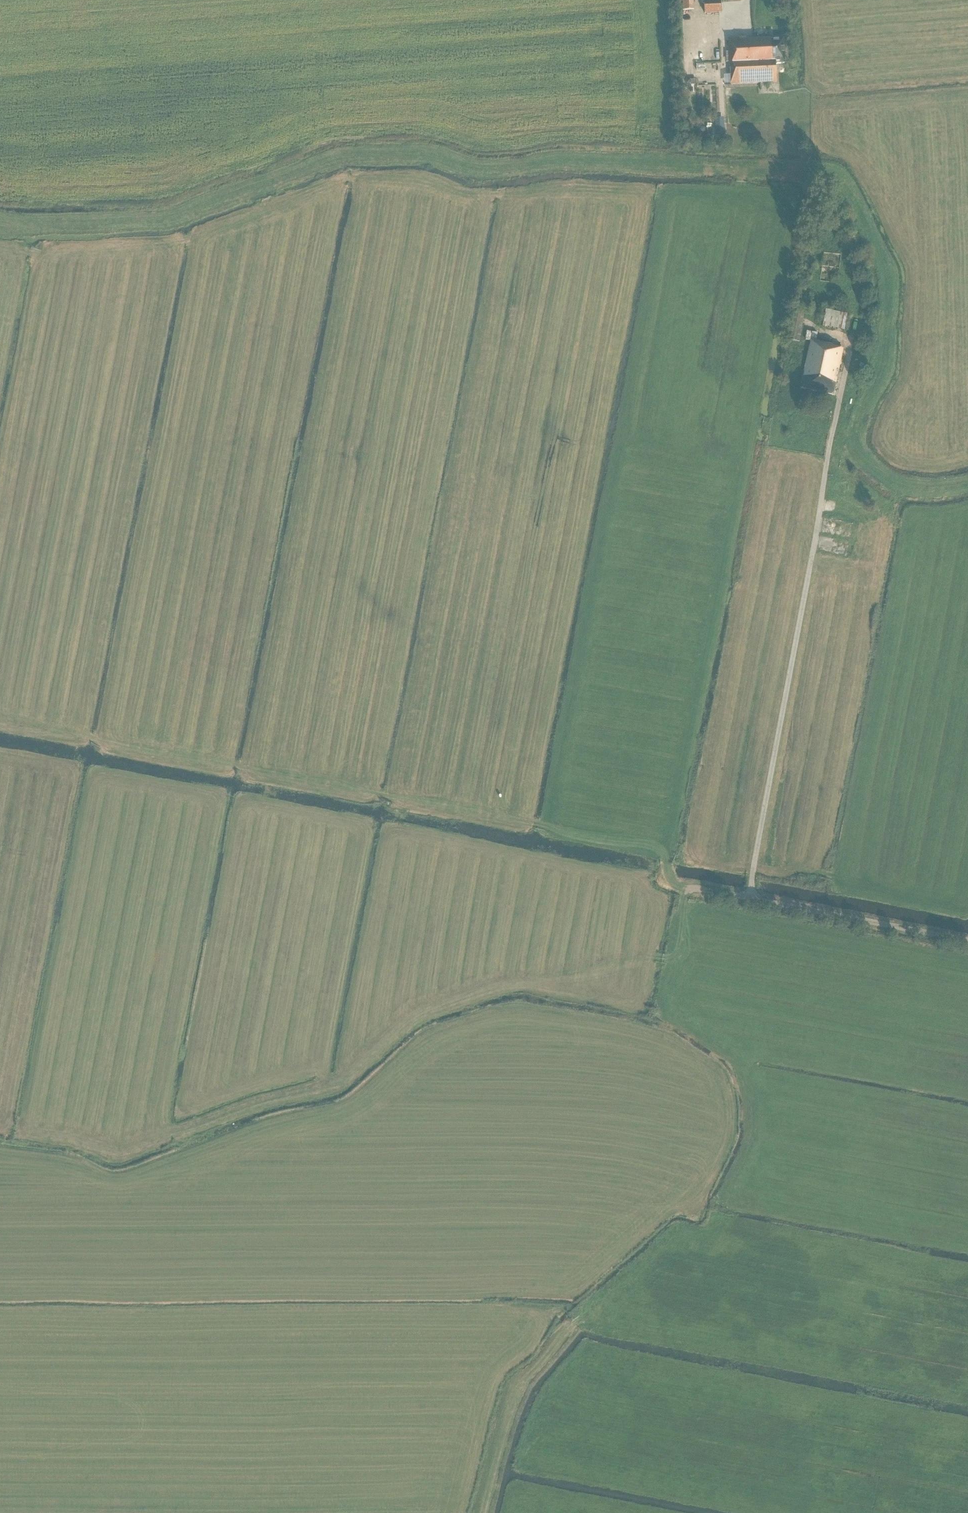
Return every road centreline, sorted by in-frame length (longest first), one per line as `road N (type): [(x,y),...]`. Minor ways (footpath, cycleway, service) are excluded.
road 1 (unclassified): [(967,941),(749,899)]

